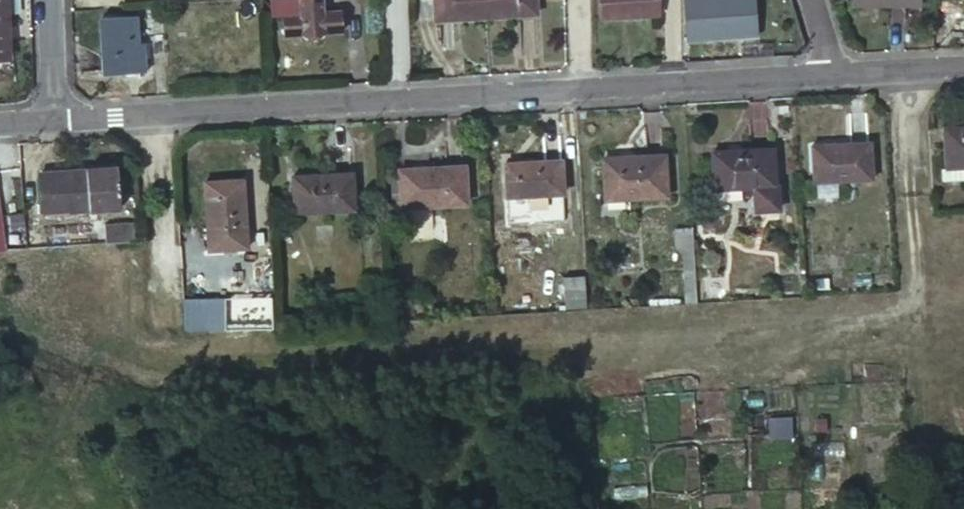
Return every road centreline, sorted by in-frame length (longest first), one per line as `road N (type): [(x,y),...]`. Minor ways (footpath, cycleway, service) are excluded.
road 1 (residential): [(576,88),(52,119)]
road 2 (residential): [(832,73),(576,88)]
road 3 (residential): [(963,65),(832,73)]

